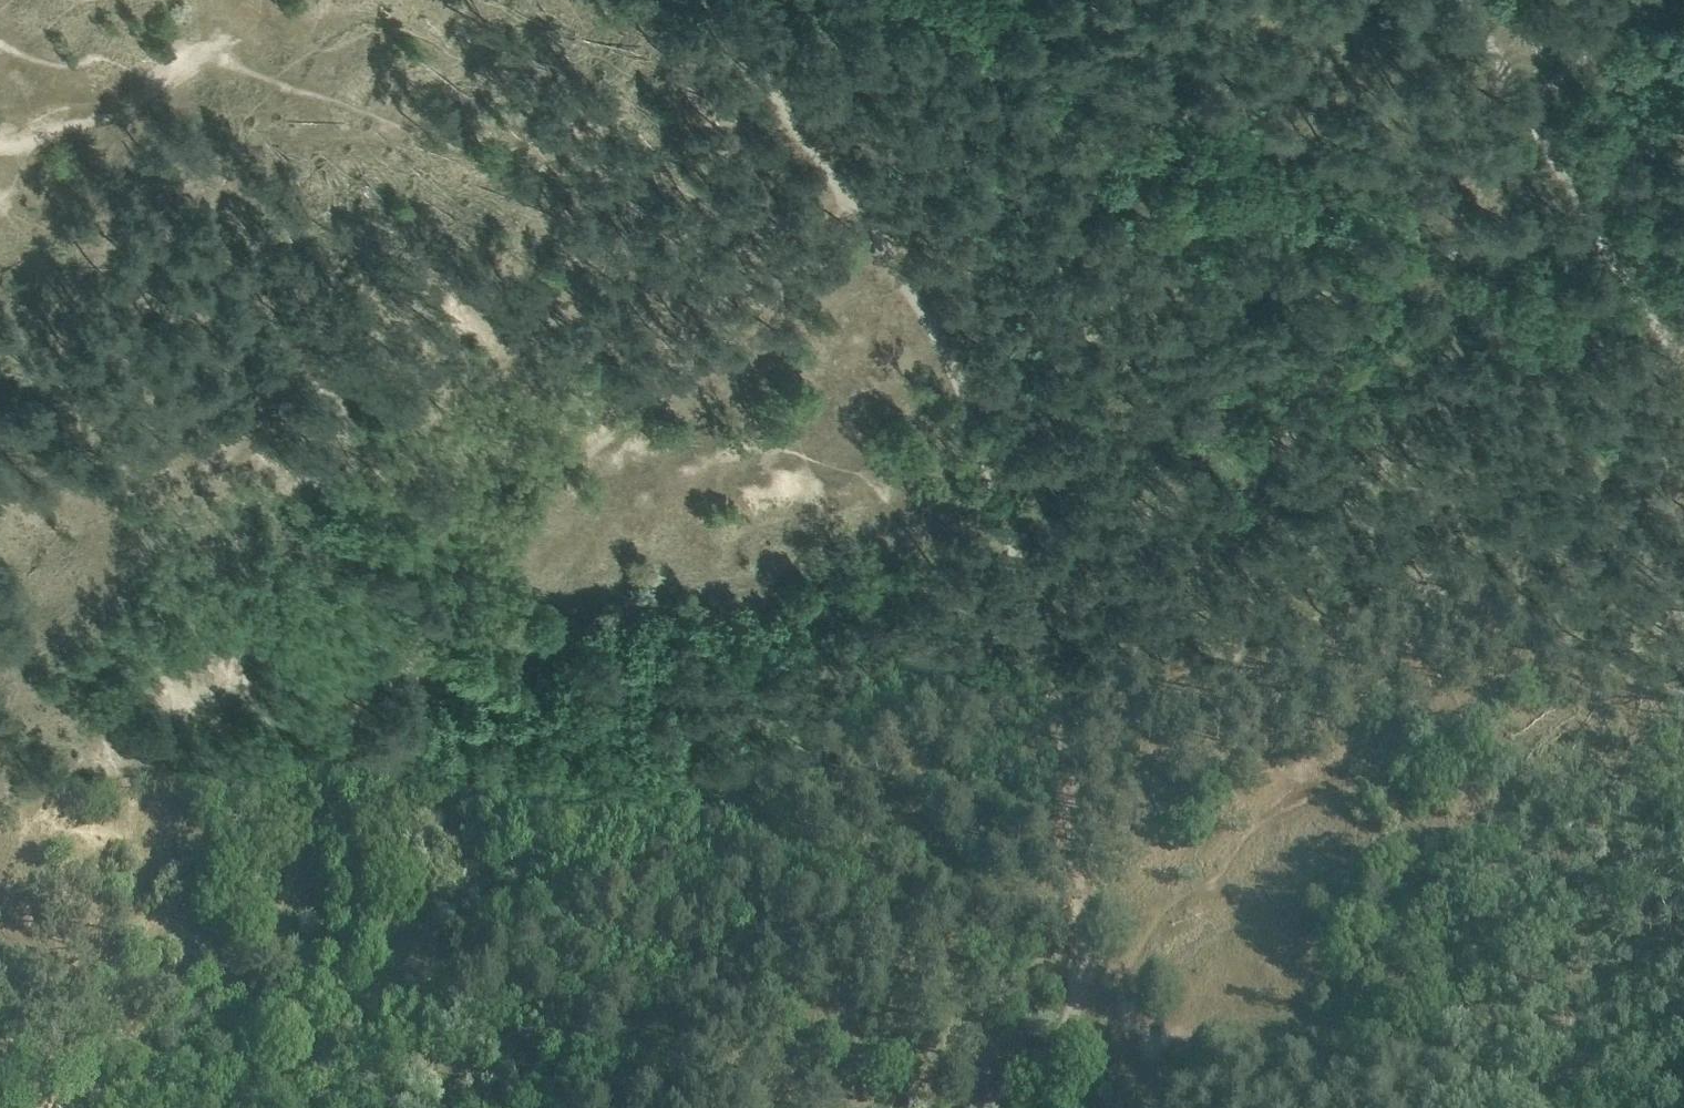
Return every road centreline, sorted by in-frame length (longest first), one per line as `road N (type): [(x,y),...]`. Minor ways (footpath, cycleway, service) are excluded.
road 1 (track): [(976,1107),(1071,1021),(1078,999),(1081,917),(1054,713),(1033,607),(976,423),(891,258),(787,119),(762,64),(759,0)]
road 2 (track): [(407,674),(332,791),(260,938),(110,1107)]
road 3 (track): [(1464,0),(1525,117),(1638,0)]
road 4 (track): [(1683,364),(1624,283),(1525,117)]

